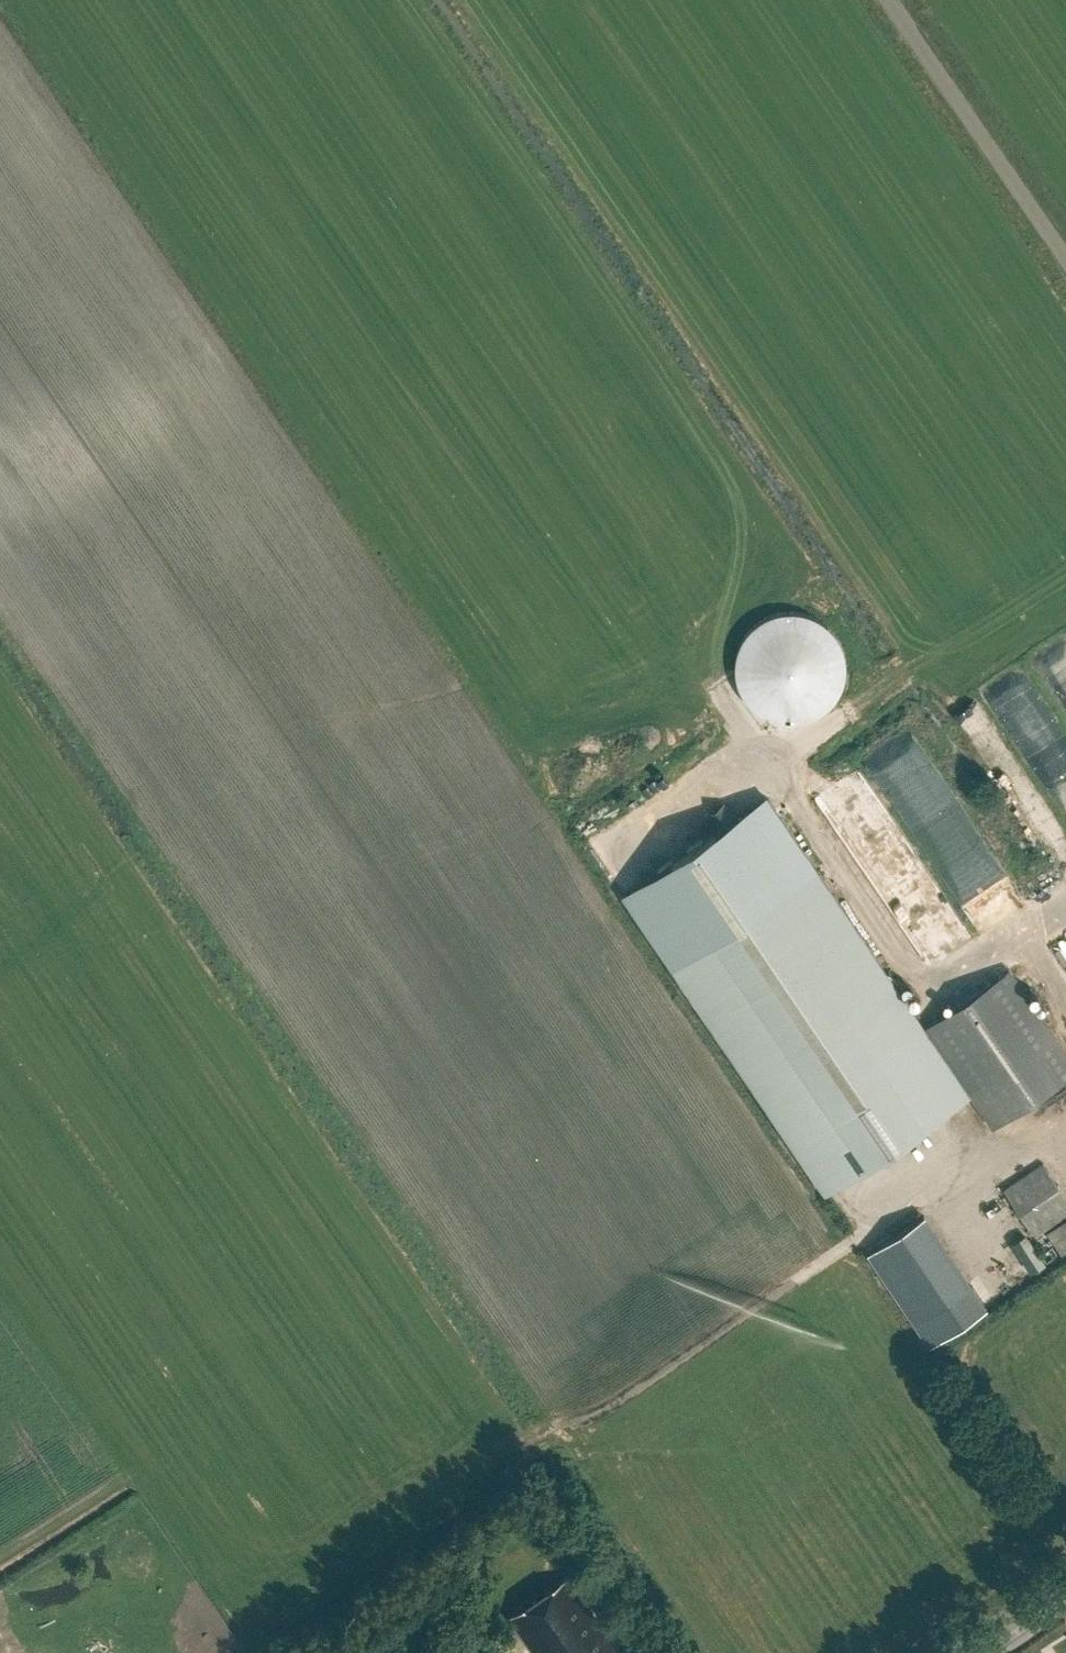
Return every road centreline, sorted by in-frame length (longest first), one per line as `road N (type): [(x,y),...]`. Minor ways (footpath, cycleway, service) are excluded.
road 1 (track): [(893,1216),(600,1417),(529,1444),(448,1501),(375,1505)]
road 2 (unclassified): [(888,0),(1065,260)]
road 3 (unclassified): [(962,1652),(1065,1581)]

